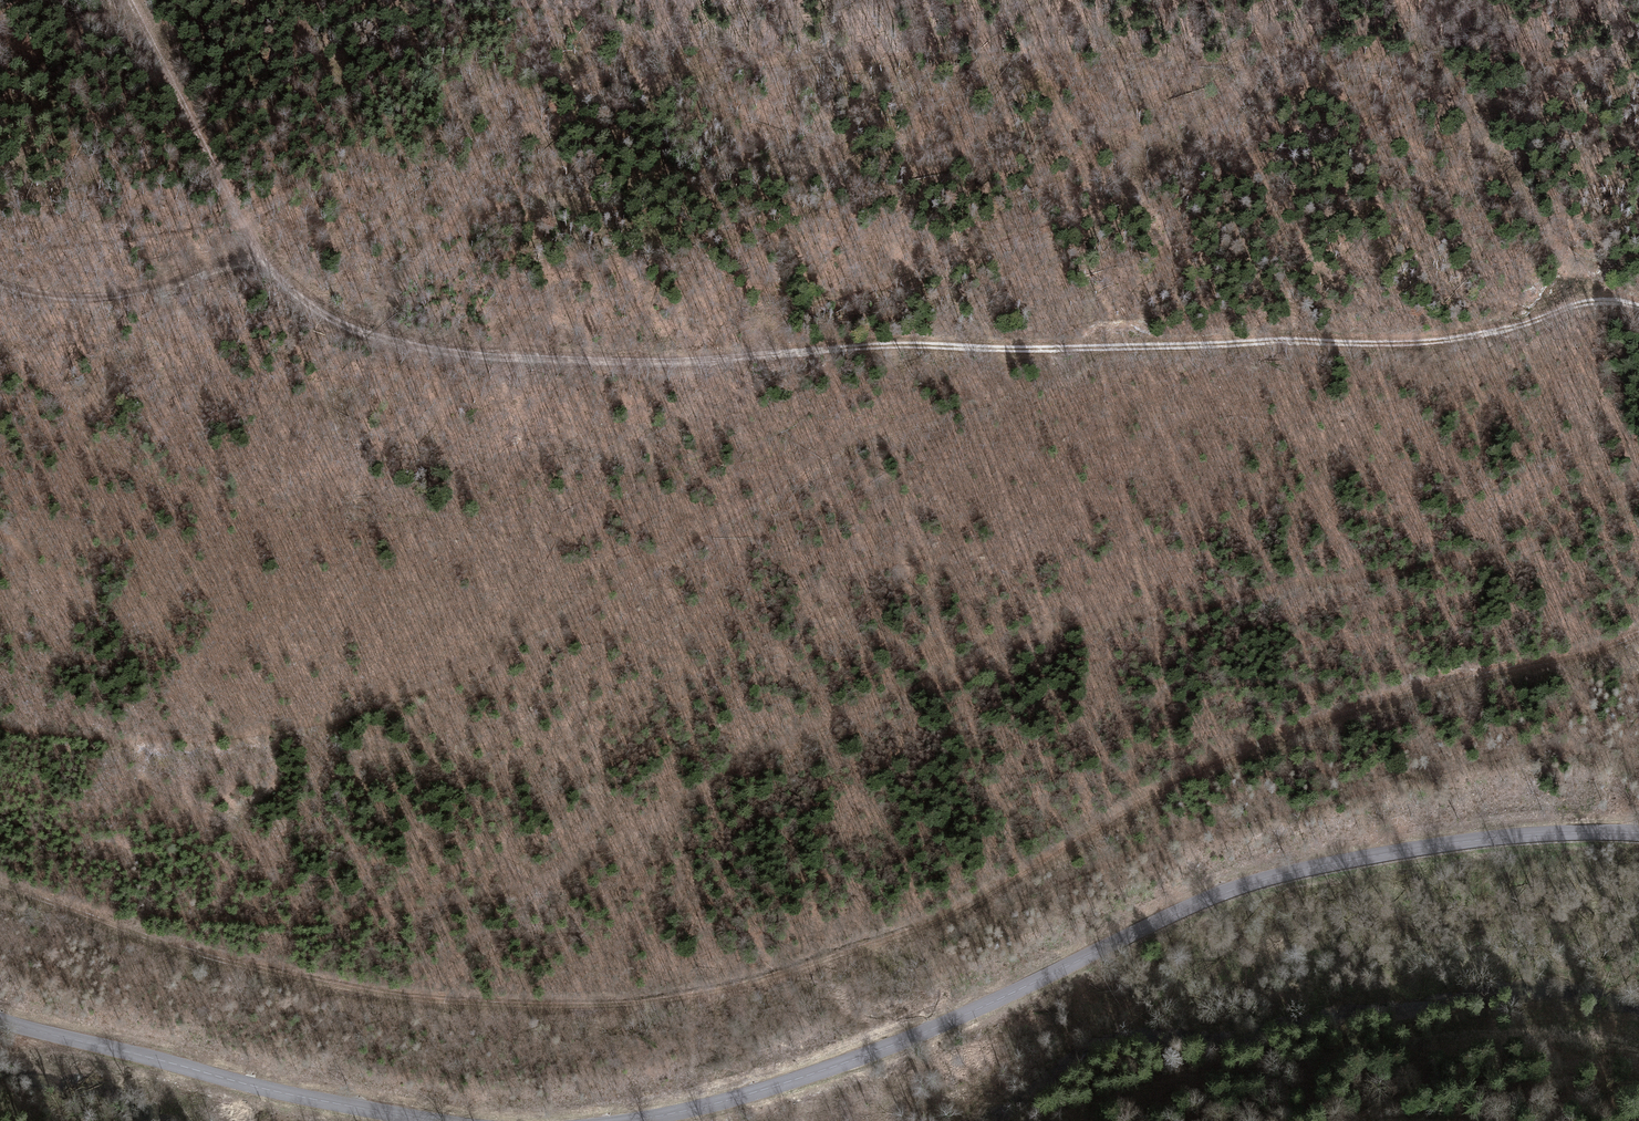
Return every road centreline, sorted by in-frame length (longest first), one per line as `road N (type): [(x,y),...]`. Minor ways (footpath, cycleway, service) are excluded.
road 1 (track): [(0,884),(230,959),(396,997),(507,1005),(685,997),(790,974),(942,923),(1238,750),(1638,635)]
road 2 (track): [(128,0),(263,254),(331,319),(414,352),(617,364),(896,347),(1402,346),(1578,306),(1638,313)]
road 3 (track): [(1638,476),(1501,550),(1433,569),(1102,625),(947,670),(779,745),(510,891),(314,925),(190,917),(119,925)]
road 4 (track): [(0,717),(168,735),(291,724),(519,662),(694,547),(878,442),(1082,349)]
road 5 (secondary): [(1638,834),(1486,839),(1282,875),(1157,922),(953,1022),(828,1070),(636,1120)]
road 6 (track): [(1638,777),(1584,751),(1525,754),(1265,812),(1041,887),(1000,892)]
road 7 (track): [(770,355),(769,337),(793,316),(1136,195),(1240,101),(1290,6)]
road 8 (secondary): [(417,1120),(0,1021)]
road 9 (track): [(263,254),(166,290),(93,305),(0,289)]

